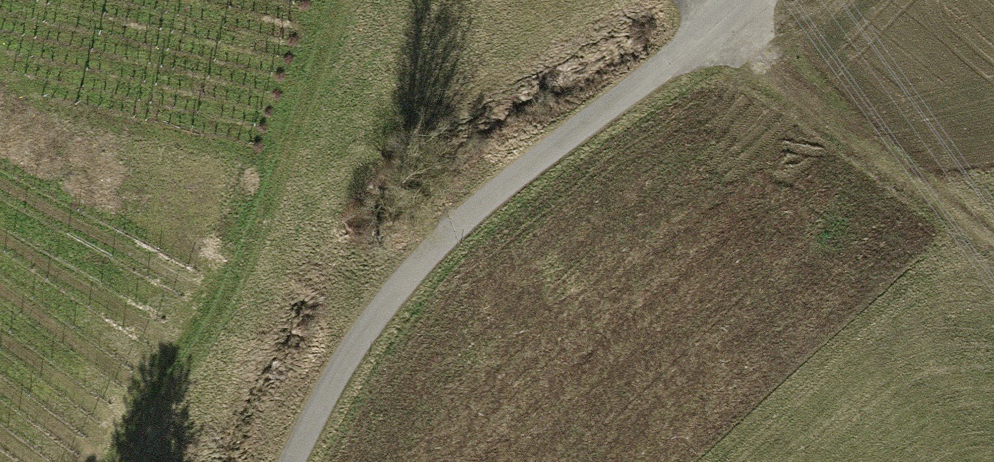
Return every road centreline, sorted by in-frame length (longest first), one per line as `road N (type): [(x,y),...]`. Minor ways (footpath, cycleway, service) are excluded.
road 1 (track): [(299,461),(371,316),(465,213),(747,0)]
road 2 (track): [(138,461),(237,324),(343,0)]
road 3 (track): [(713,32),(993,231)]

